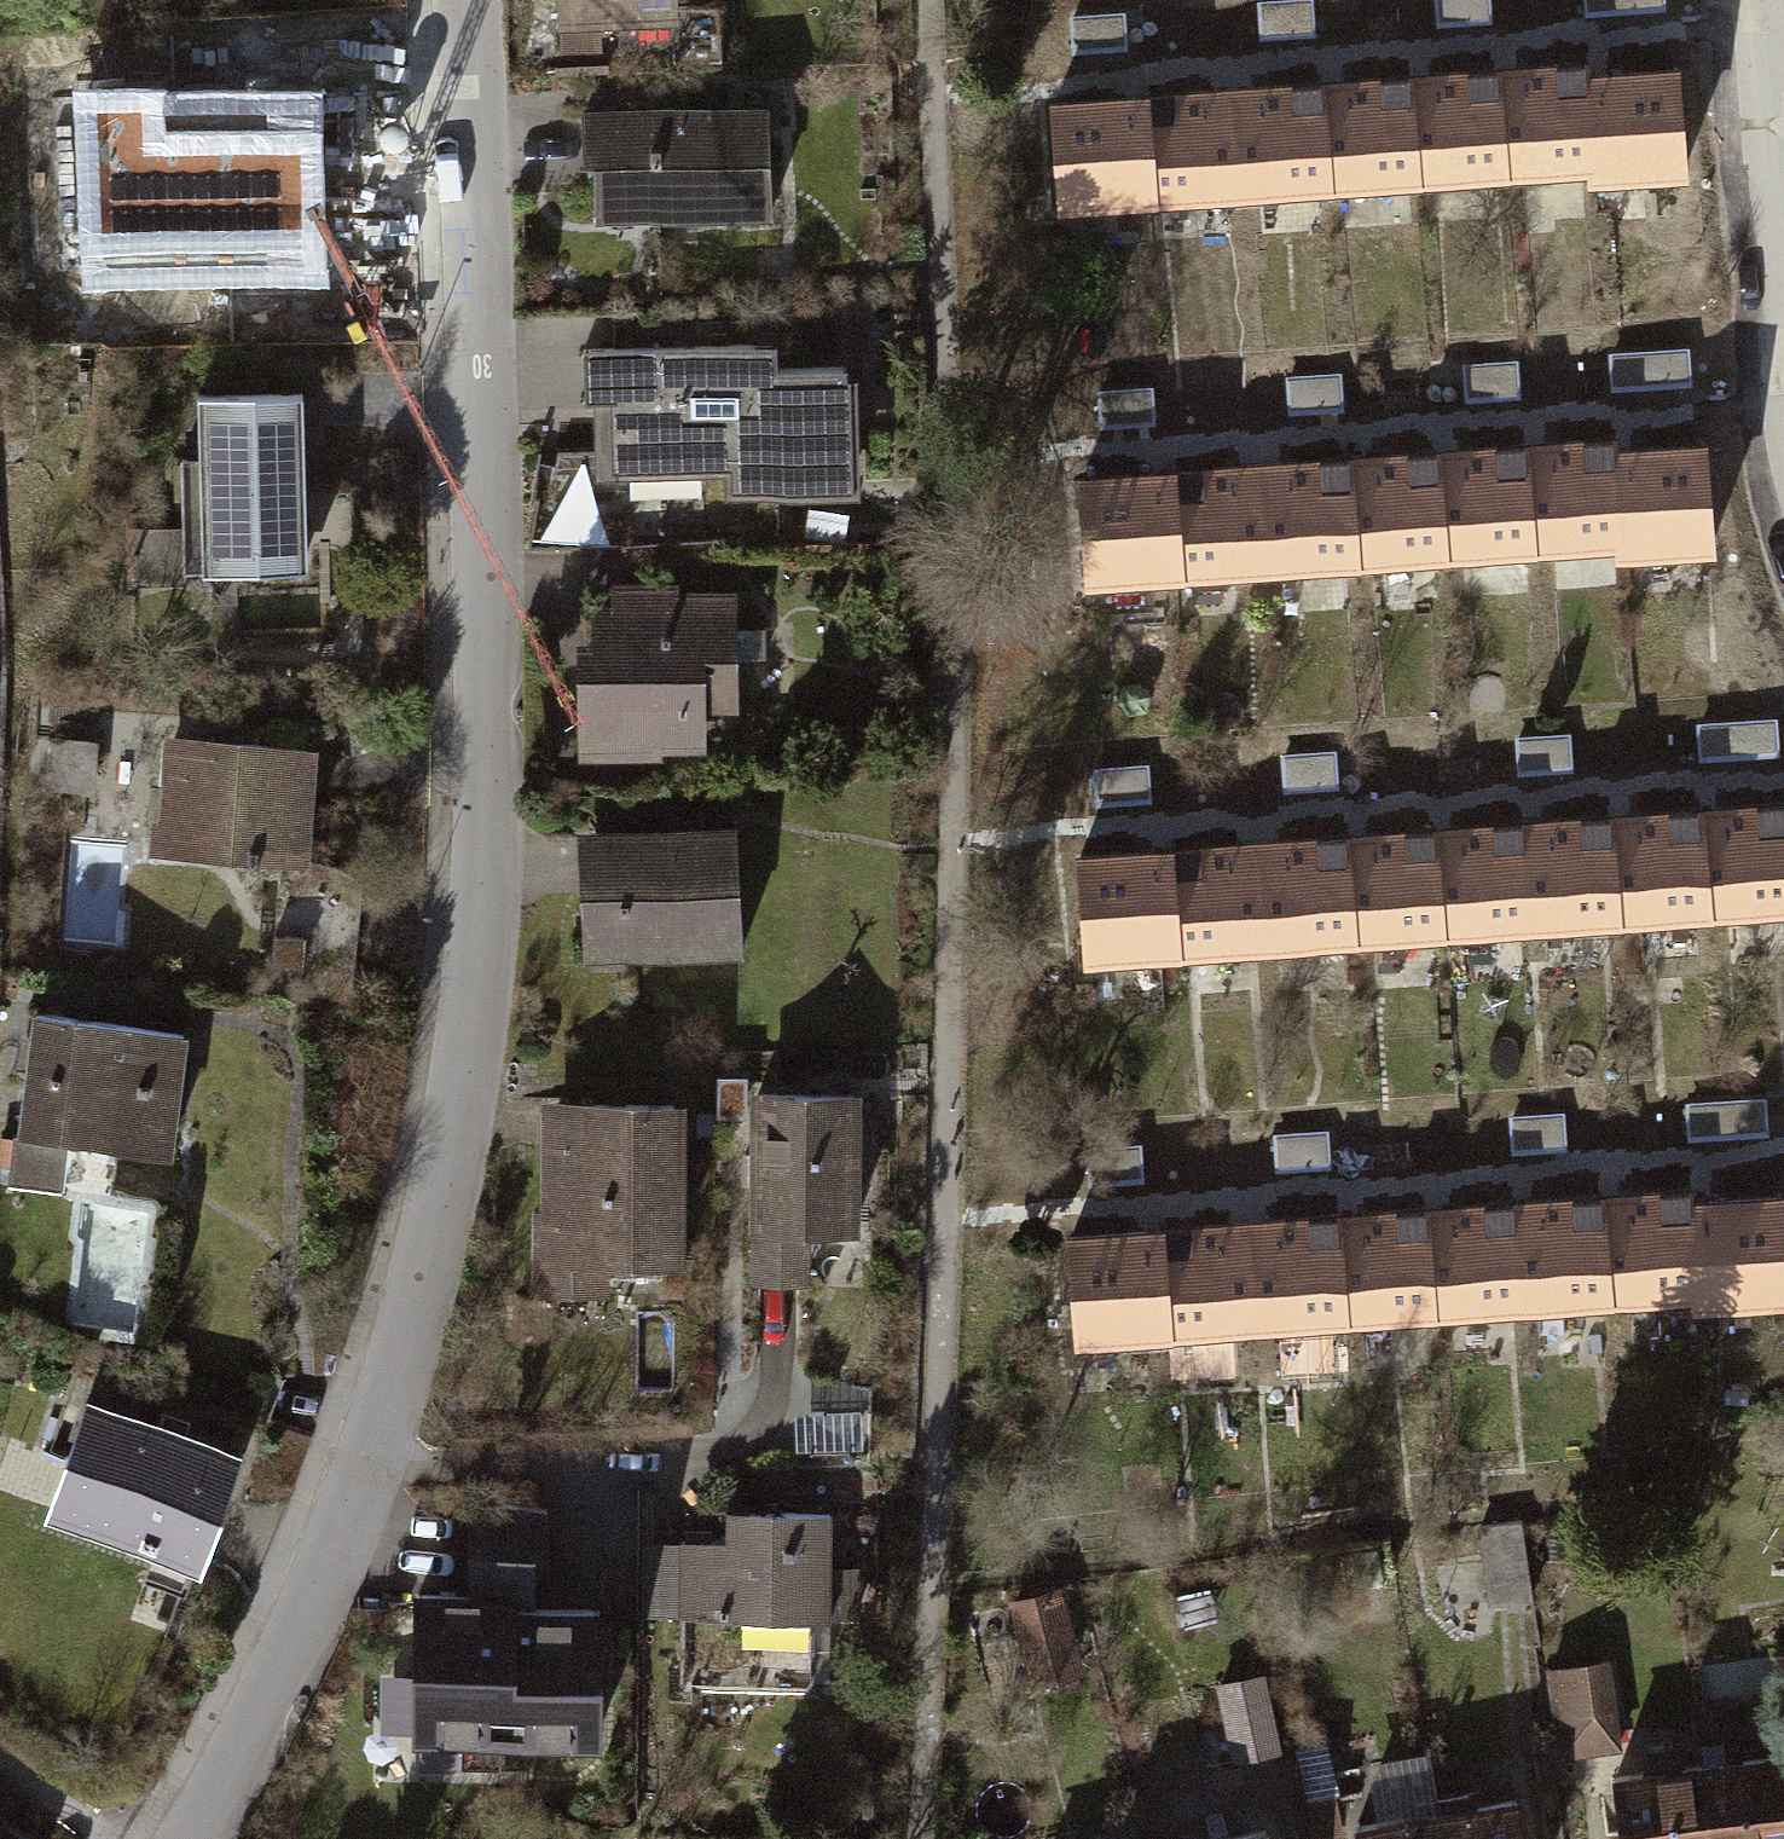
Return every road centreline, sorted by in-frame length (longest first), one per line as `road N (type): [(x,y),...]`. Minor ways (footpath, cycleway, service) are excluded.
road 1 (residential): [(190,1838),(361,1475),(449,1135),(476,789),(445,0)]
road 2 (residential): [(1767,0),(1783,190)]

